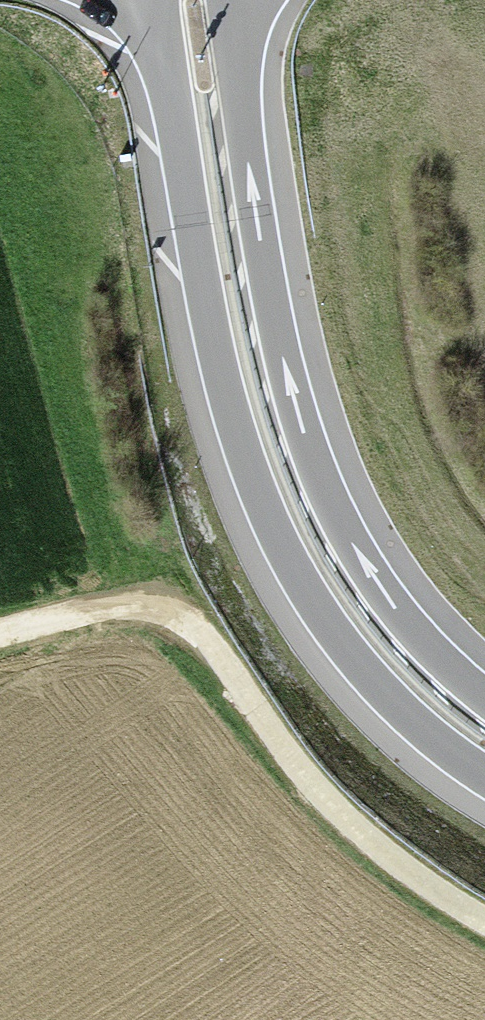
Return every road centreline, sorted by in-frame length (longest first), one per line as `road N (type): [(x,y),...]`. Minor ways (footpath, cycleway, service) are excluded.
road 1 (trunk): [(145,0),(212,377),(255,509),(346,664),(387,709),(484,787)]
road 2 (motorway): [(484,689),(395,596),(320,465),(278,309),(230,0)]
road 3 (track): [(0,649),(145,605),(182,614),(302,786),(360,845),(484,926)]

